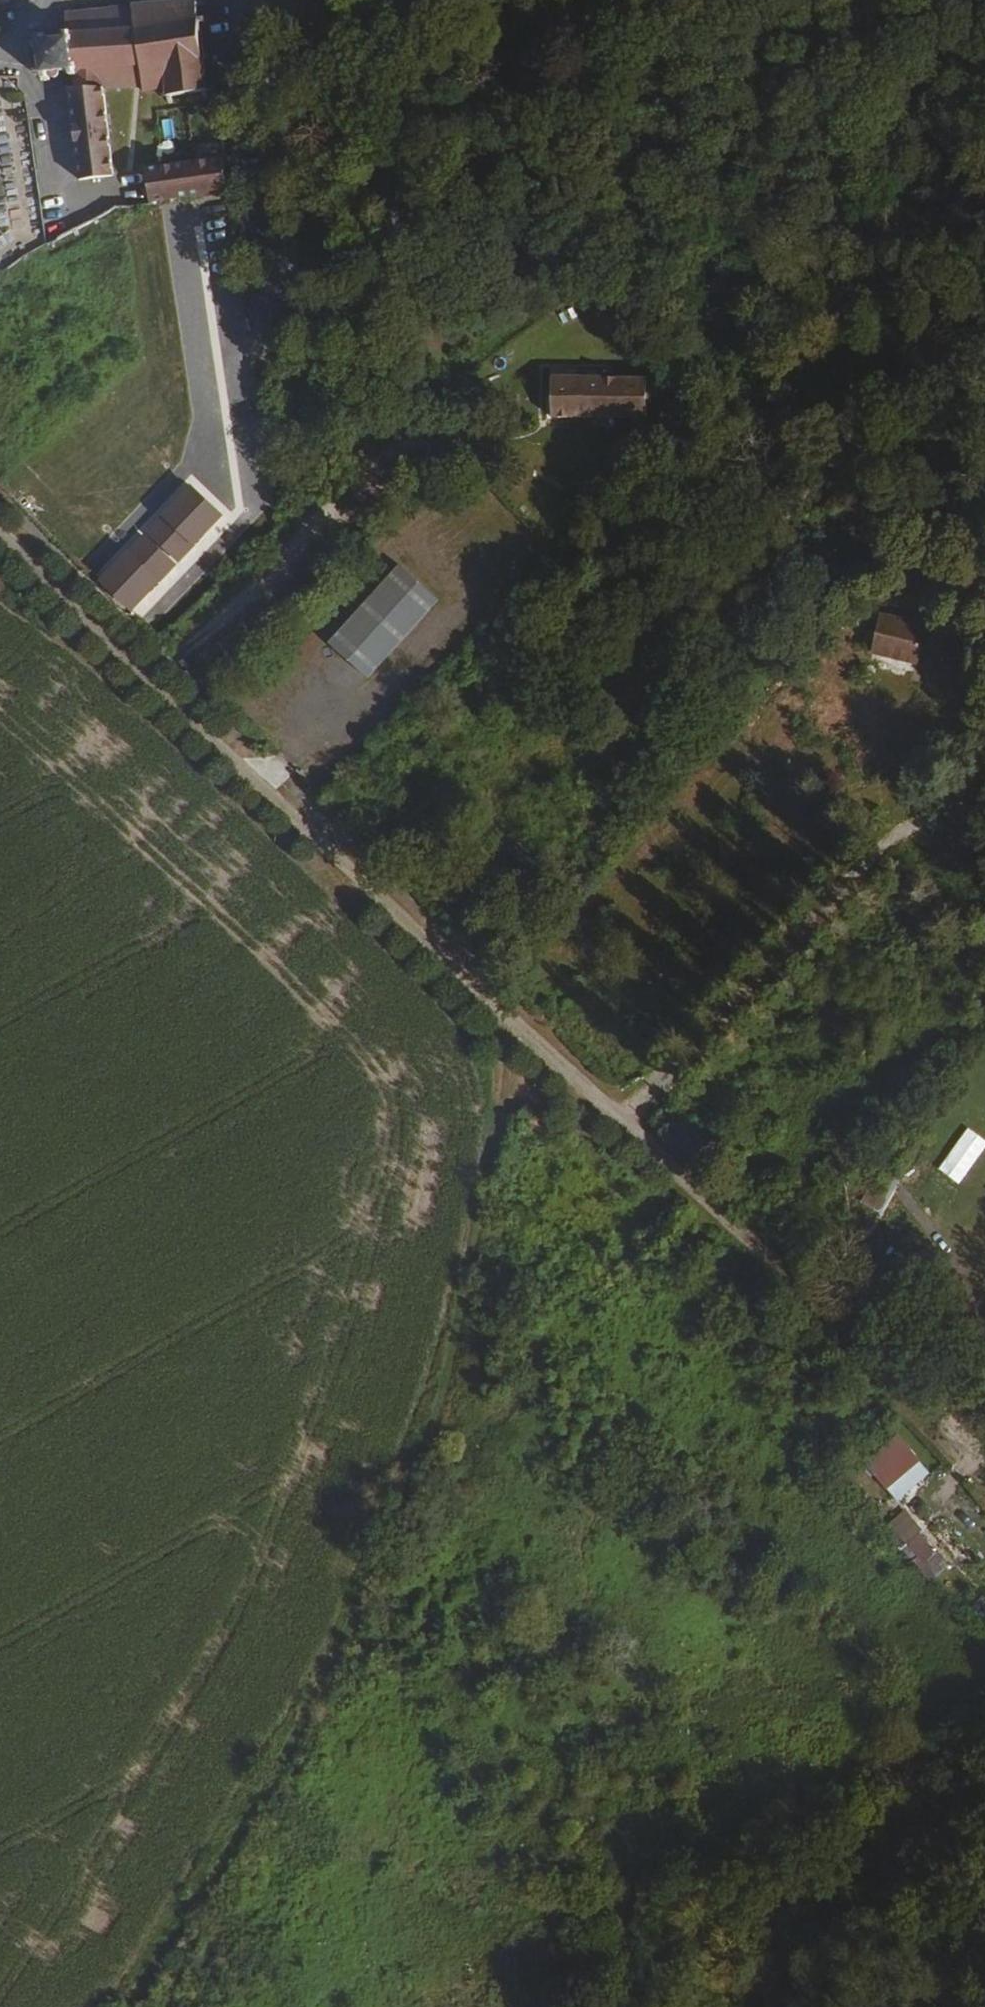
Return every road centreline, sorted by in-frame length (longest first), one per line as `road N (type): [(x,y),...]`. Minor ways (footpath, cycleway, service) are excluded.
road 1 (unclassified): [(984,1465),(514,1029),(155,672),(0,530)]
road 2 (track): [(130,2006),(260,1805),(349,1637),(406,1481),(445,1404),(514,1029)]
road 3 (residential): [(0,51),(26,69),(50,126),(62,191),(84,198),(126,190)]
road 4 (track): [(984,1858),(866,2006)]

